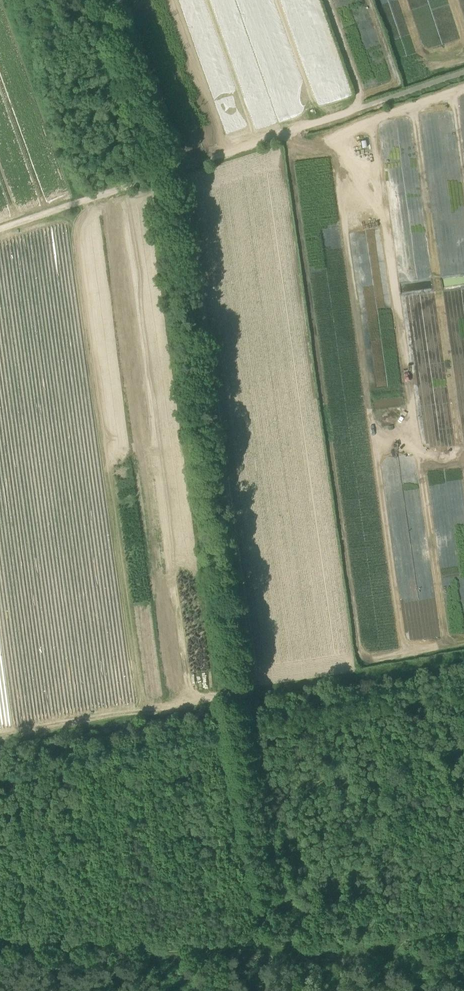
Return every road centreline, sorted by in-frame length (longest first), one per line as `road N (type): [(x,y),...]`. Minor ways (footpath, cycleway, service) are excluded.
road 1 (track): [(257,692),(184,170)]
road 2 (track): [(463,653),(0,741)]
road 3 (track): [(0,950),(362,948),(463,931)]
road 4 (track): [(405,95),(0,231)]
road 5 (track): [(294,949),(245,694)]
road 6 (track): [(123,0),(184,170)]

